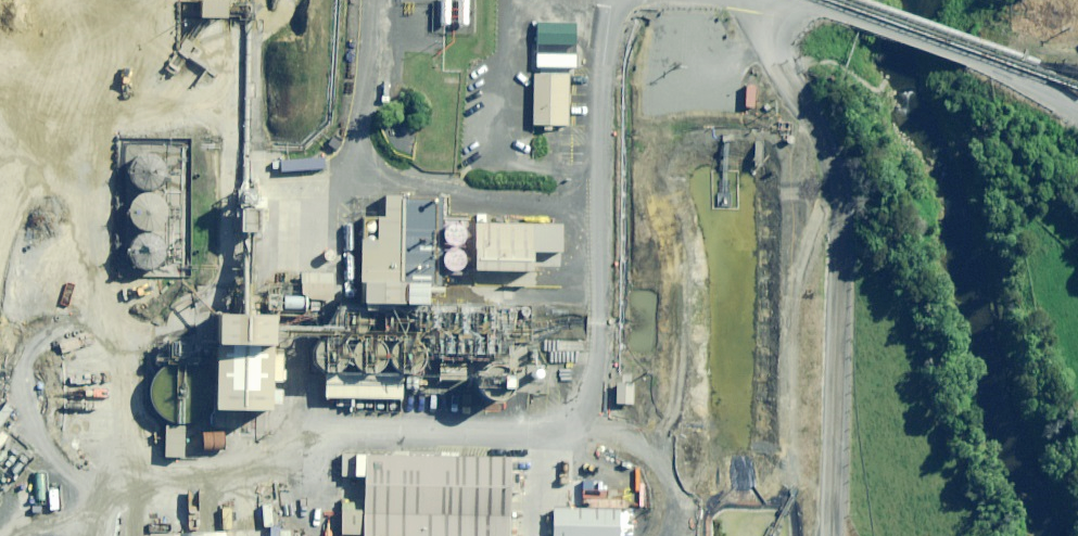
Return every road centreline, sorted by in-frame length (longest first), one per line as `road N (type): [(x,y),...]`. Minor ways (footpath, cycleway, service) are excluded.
road 1 (unclassified): [(1077,110),(822,11)]

